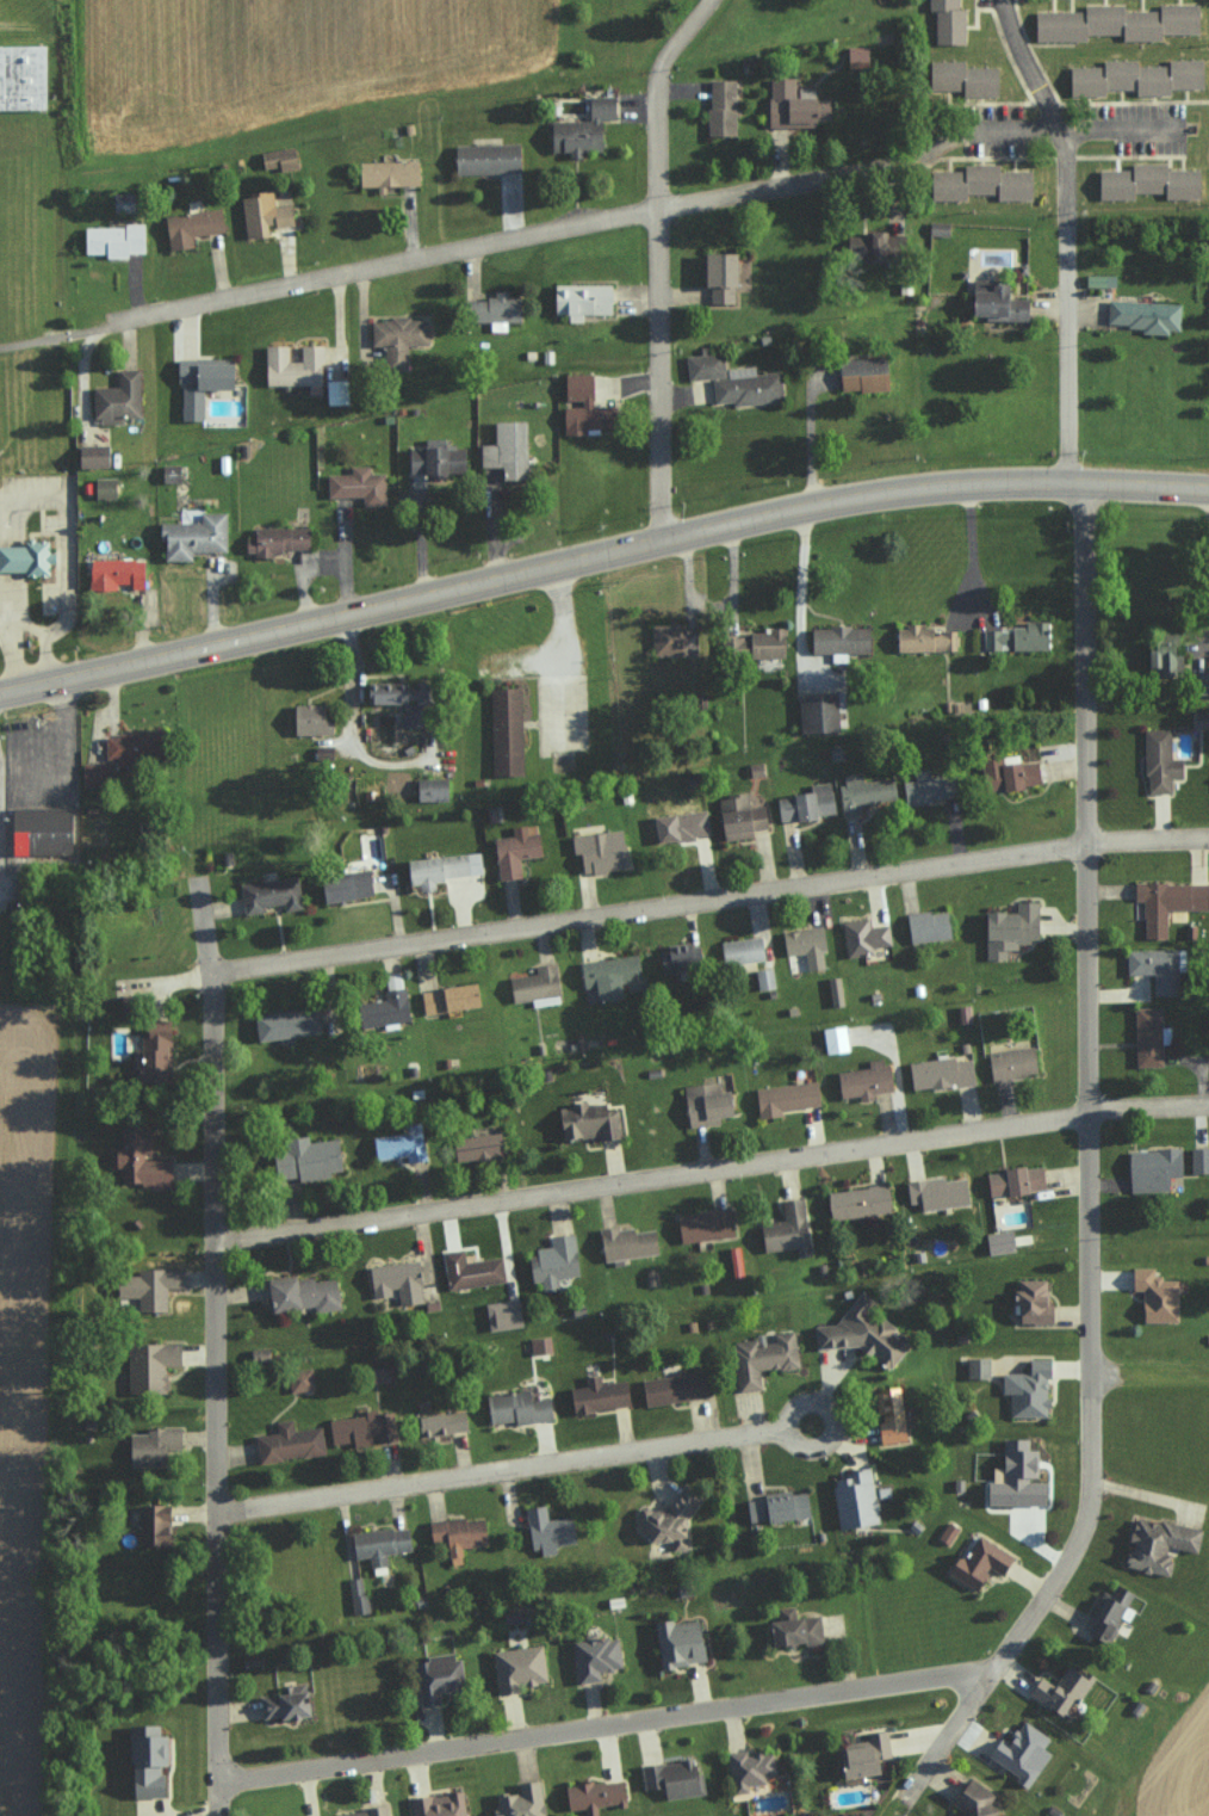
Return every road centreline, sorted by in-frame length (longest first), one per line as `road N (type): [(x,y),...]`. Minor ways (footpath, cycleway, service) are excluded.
road 1 (residential): [(1078,471),(1091,1512),(1046,1606),(992,1678)]
road 2 (residential): [(211,975),(1084,846),(1208,840)]
road 3 (residential): [(212,1235),(1208,1112)]
road 4 (residential): [(111,323),(823,178),(979,131),(1061,132)]
road 5 (residential): [(211,975),(216,1778)]
road 6 (residential): [(216,1778),(992,1678)]
road 7 (secondary): [(480,575),(804,496),(911,480),(1078,471),(1208,478)]
road 8 (residential): [(789,1431),(806,1404),(820,1406),(835,1423),(829,1441),(816,1449),(799,1445),(789,1431),(213,1514)]
road 9 (residential): [(659,533),(653,78),(708,0)]
road 10 (secondary): [(0,683),(480,575)]
road 11 (residential): [(1065,472),(1061,132),(1002,0)]
road 12 (residential): [(992,1678),(917,1786)]

